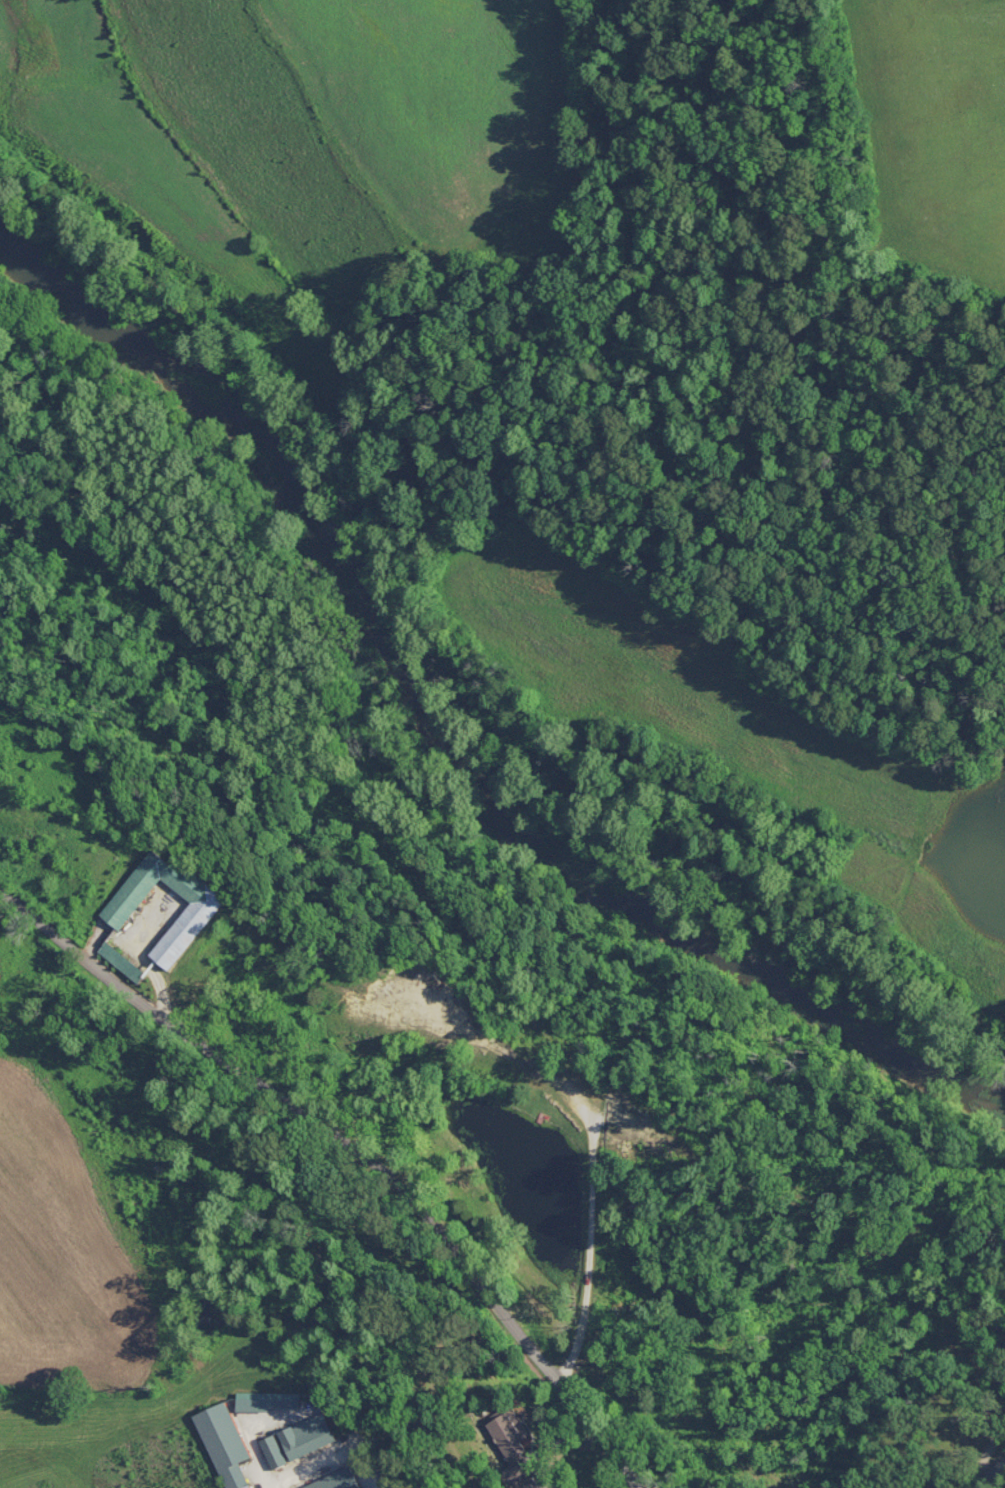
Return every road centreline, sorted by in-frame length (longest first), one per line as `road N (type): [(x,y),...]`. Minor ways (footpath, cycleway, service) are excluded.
road 1 (residential): [(636,1487),(619,1449),(338,1130)]
road 2 (residential): [(338,1130),(0,888)]

